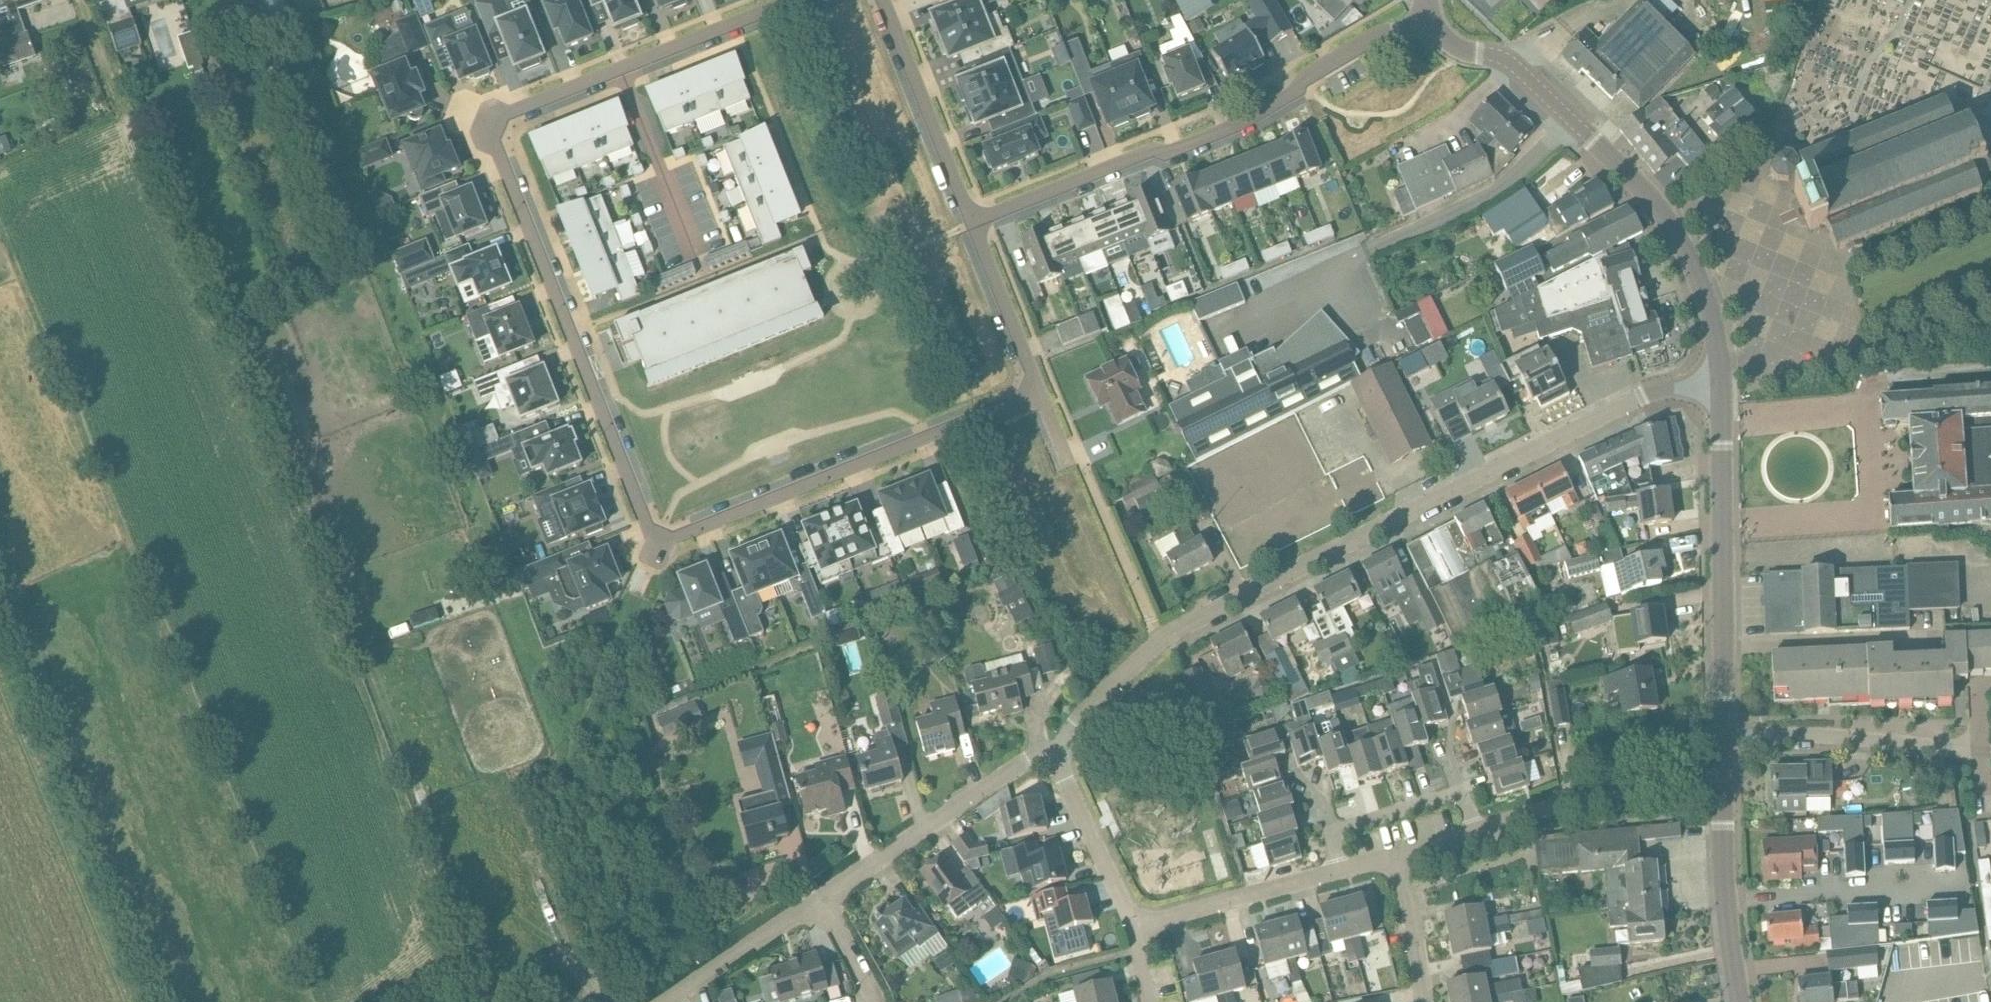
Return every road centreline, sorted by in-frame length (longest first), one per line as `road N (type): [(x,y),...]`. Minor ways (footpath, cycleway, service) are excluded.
road 1 (residential): [(793,0),(507,113),(494,142),(649,527),(676,538),(1041,392)]
road 2 (residential): [(1051,748),(1185,626),(1642,396),(1722,388)]
road 3 (residential): [(972,221),(1249,121),(1366,40),(1430,16)]
road 4 (tertiary): [(1722,388),(1705,288),(1646,194),(1517,67),(1463,51),(1430,16)]
road 5 (tertiary): [(1724,738),(1722,388)]
road 6 (residential): [(1398,856),(1547,807),(1724,778)]
road 7 (residential): [(820,900),(1051,748)]
road 8 (residential): [(1134,928),(1398,856)]
road 9 (residential): [(1724,738),(1835,737),(1990,753)]
road 10 (residential): [(972,221),(884,0)]
road 11 (residential): [(1960,892),(1728,901)]
road 12 (residential): [(1134,928),(1051,748)]
road 13 (residential): [(665,1001),(820,900)]
road 14 (residential): [(1041,392),(972,221)]
road 15 (residential): [(1423,1001),(1398,856)]
road 16 (tertiary): [(1728,901),(1724,778)]

